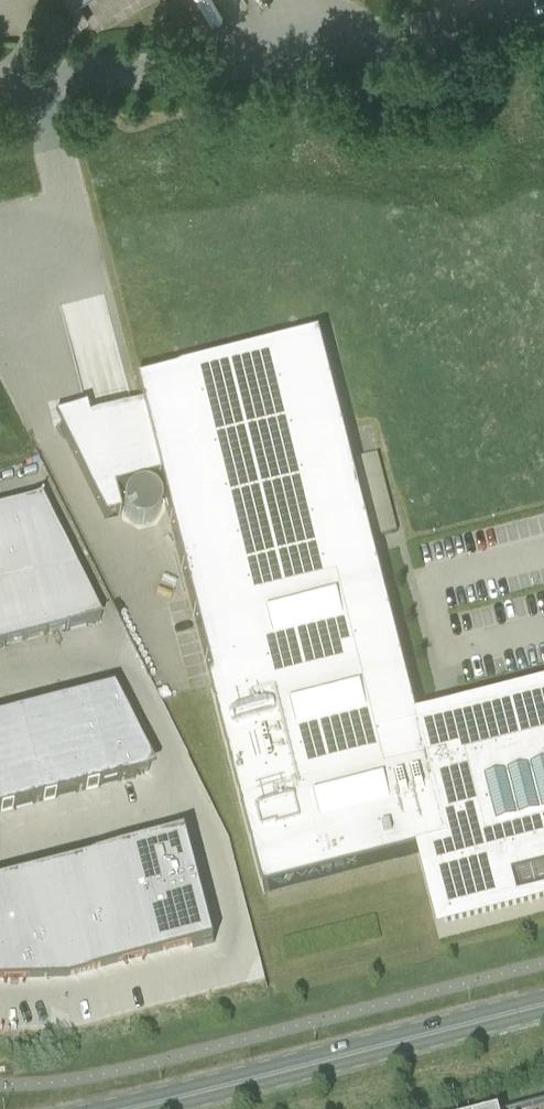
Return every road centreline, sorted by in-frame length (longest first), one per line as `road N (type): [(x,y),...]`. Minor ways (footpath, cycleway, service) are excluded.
road 1 (unclassified): [(0,81),(266,61),(543,0)]
road 2 (secondary): [(543,1004),(126,1108)]
road 3 (unclassified): [(0,998),(67,996),(233,950),(196,792)]
road 4 (unclassified): [(0,487),(34,478),(128,651)]
road 5 (unclassified): [(196,792),(0,842)]
road 6 (unclassified): [(196,792),(128,651)]
road 7 (unclassified): [(128,651),(0,683)]

